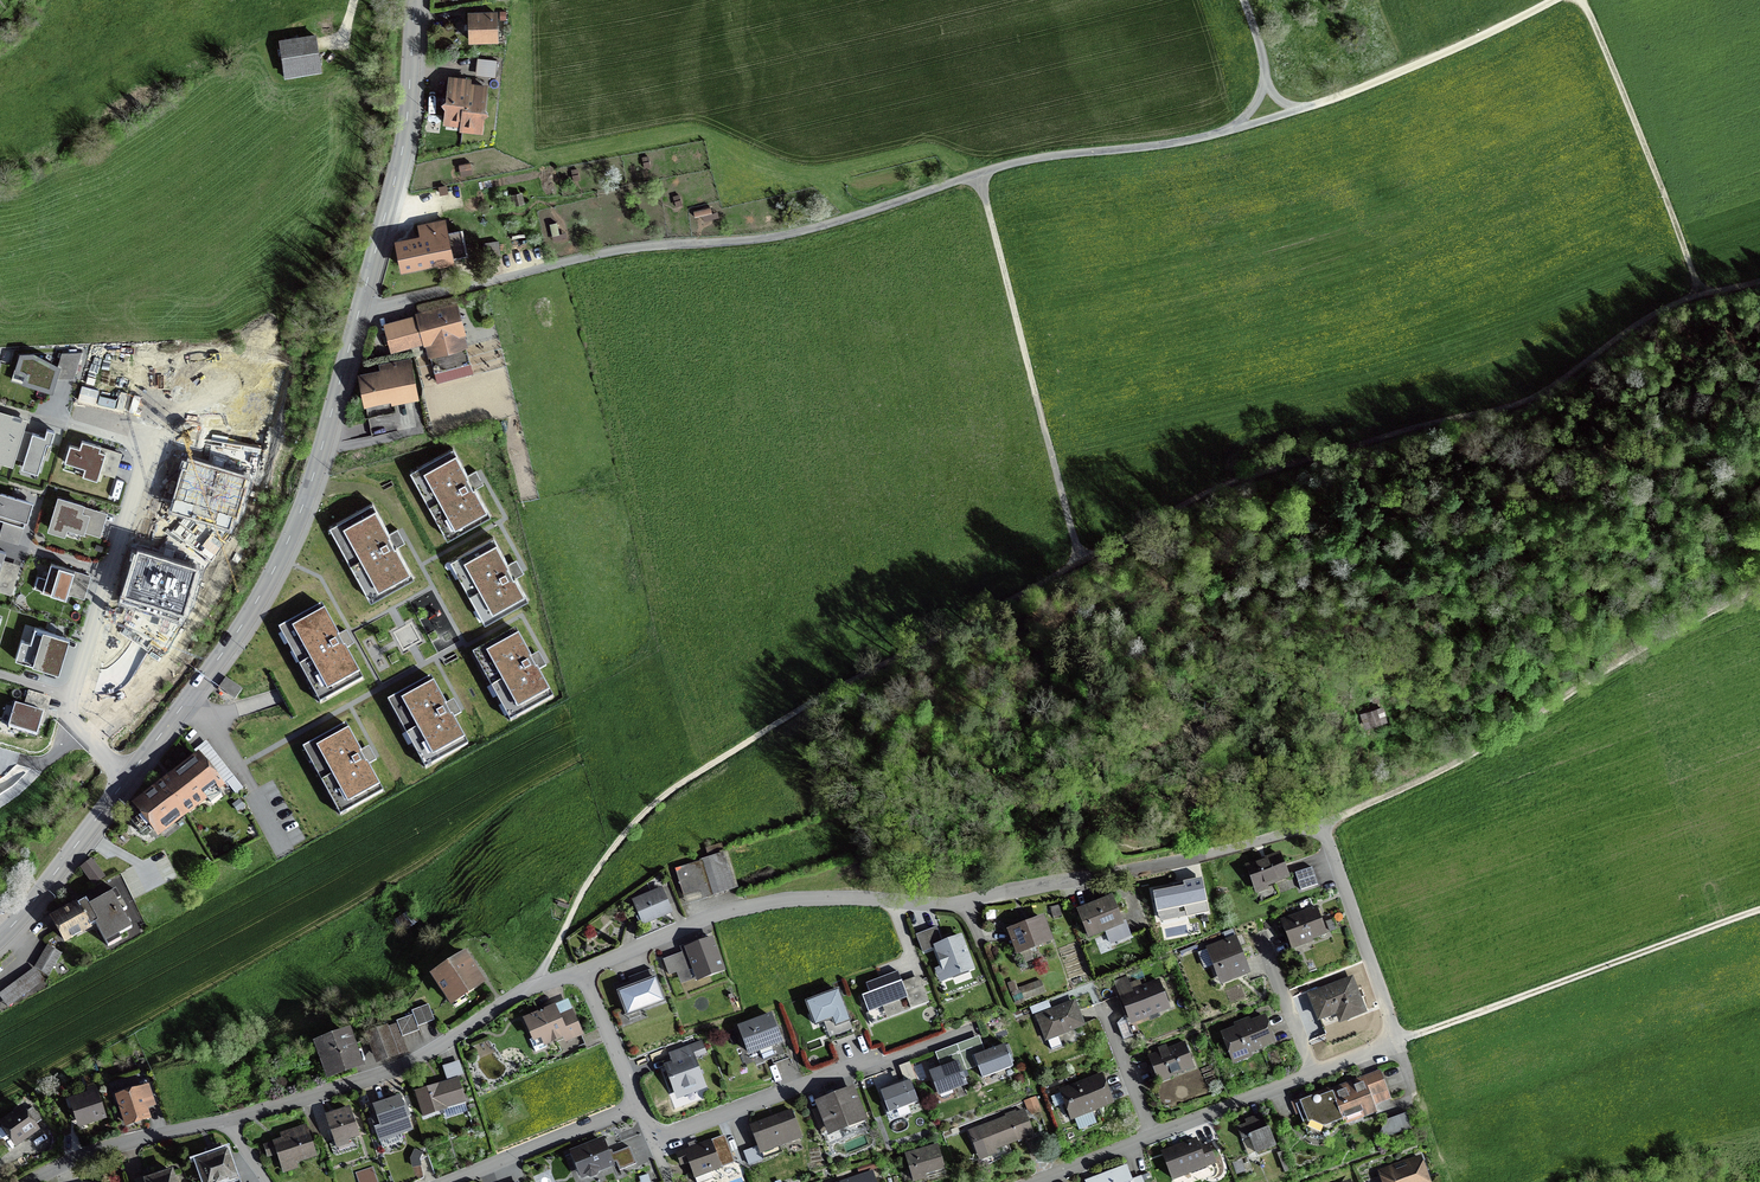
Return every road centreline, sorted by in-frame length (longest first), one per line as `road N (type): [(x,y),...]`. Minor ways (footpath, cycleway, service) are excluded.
road 1 (track): [(533,987),(584,887),(636,821),(690,777),(826,694),(1175,508),(1258,472),(1535,398),(1642,321),(1701,295),(1759,282)]
road 2 (residential): [(577,973),(753,905),(966,901),(1312,828),(1328,846),(1393,1044)]
road 3 (track): [(486,283),(638,248),(780,237),(1019,162),(1227,130),(1247,114),(1263,82),(1241,0)]
road 4 (tertiary): [(130,774),(239,629),(280,559),(314,476),(359,309)]
road 5 (track): [(1317,830),(1407,789),(1759,586)]
road 6 (track): [(978,174),(1081,559)]
road 7 (track): [(1393,1044),(1759,908)]
road 8 (residential): [(224,1121),(399,1068),(522,992),(577,973)]
road 9 (residential): [(1035,1181),(1393,1044)]
road 10 (residential): [(130,774),(68,718),(151,435)]
road 11 (track): [(1555,0),(1464,47),(1227,130)]
road 12 (track): [(1579,0),(1701,295)]
road 13 (tertiary): [(359,309),(405,124),(416,0)]
road 14 (tertiary): [(0,939),(130,774)]
road 15 (residential): [(637,1104),(446,1181)]
road 16 (residential): [(29,1181),(118,1144),(224,1121)]
road 17 (residential): [(577,973),(637,1104)]
road 18 (residential): [(359,309),(486,283)]

